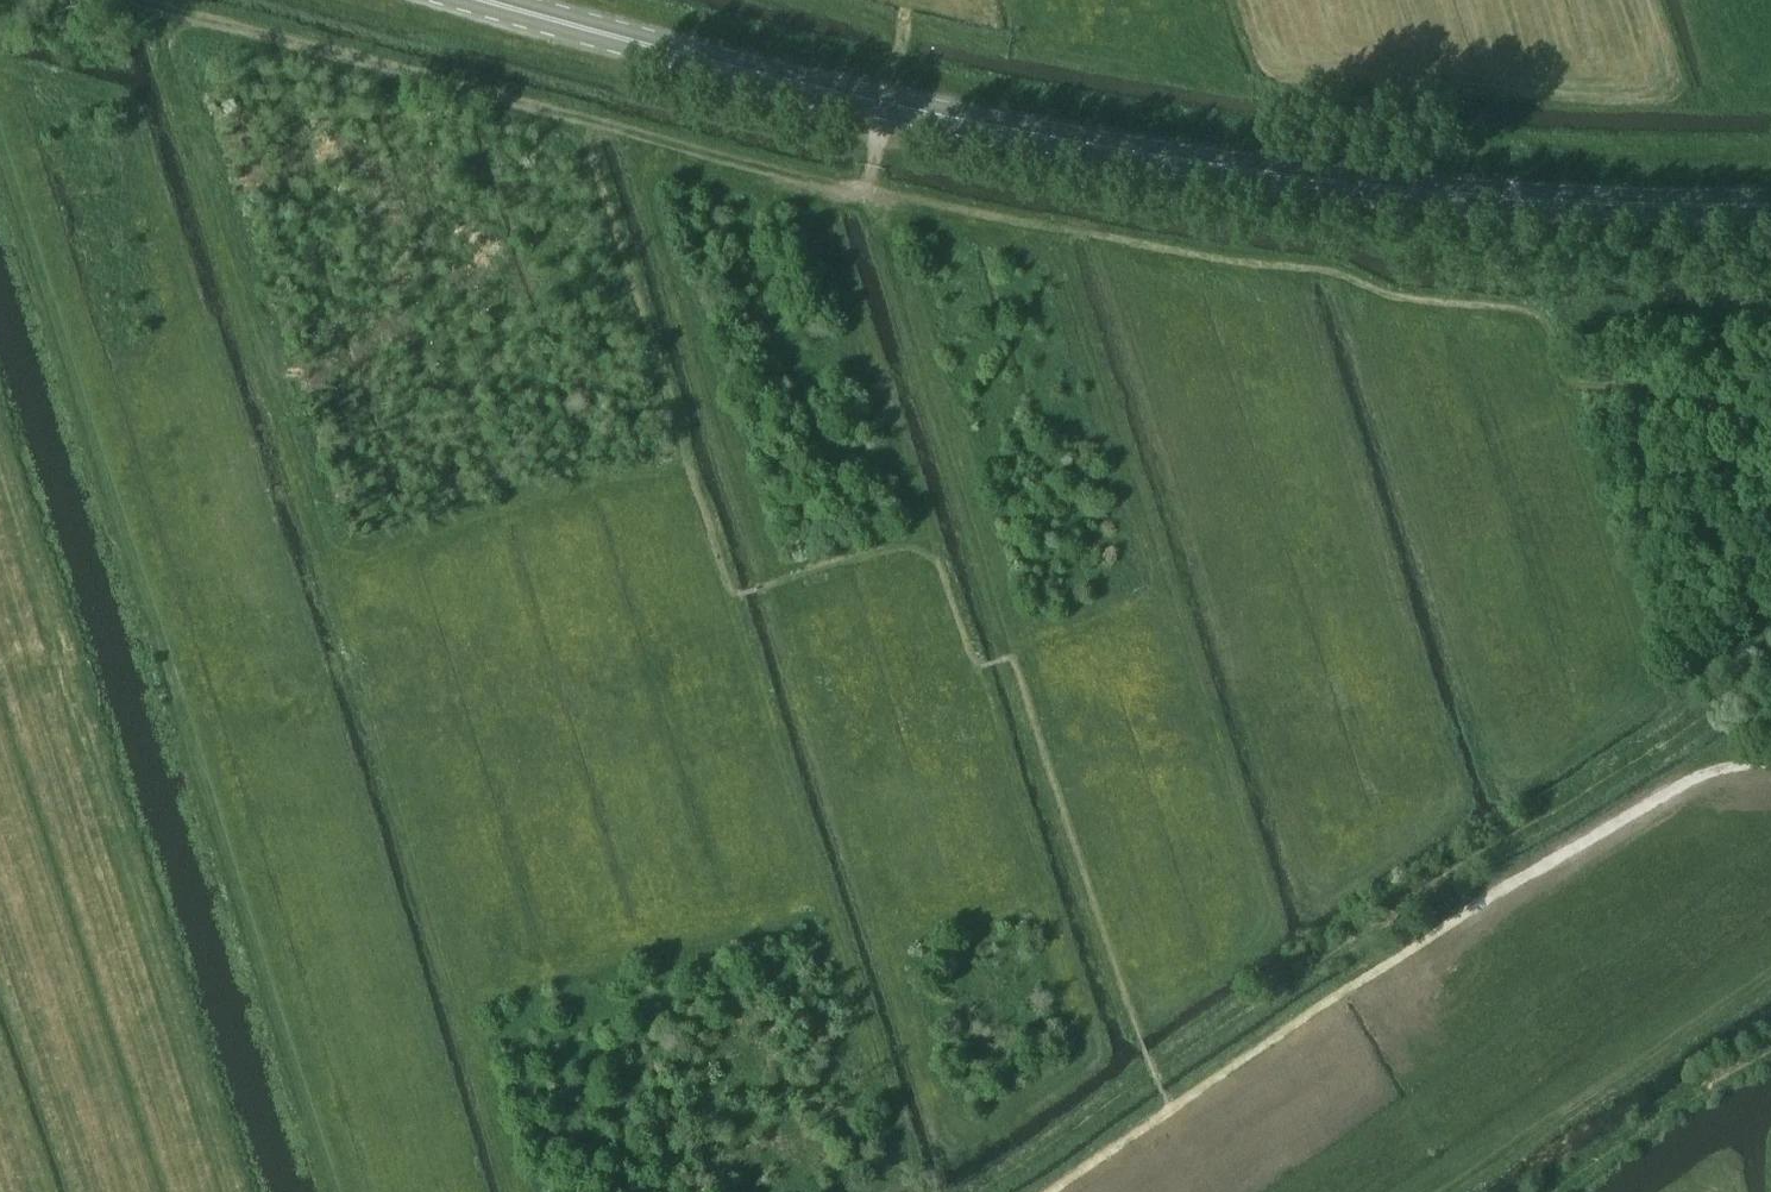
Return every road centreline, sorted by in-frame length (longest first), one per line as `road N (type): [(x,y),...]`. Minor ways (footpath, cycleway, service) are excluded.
road 1 (primary): [(482,0),(887,106),(1078,143),(1390,188),(1770,206)]
road 2 (track): [(1555,1191),(1770,1049)]

